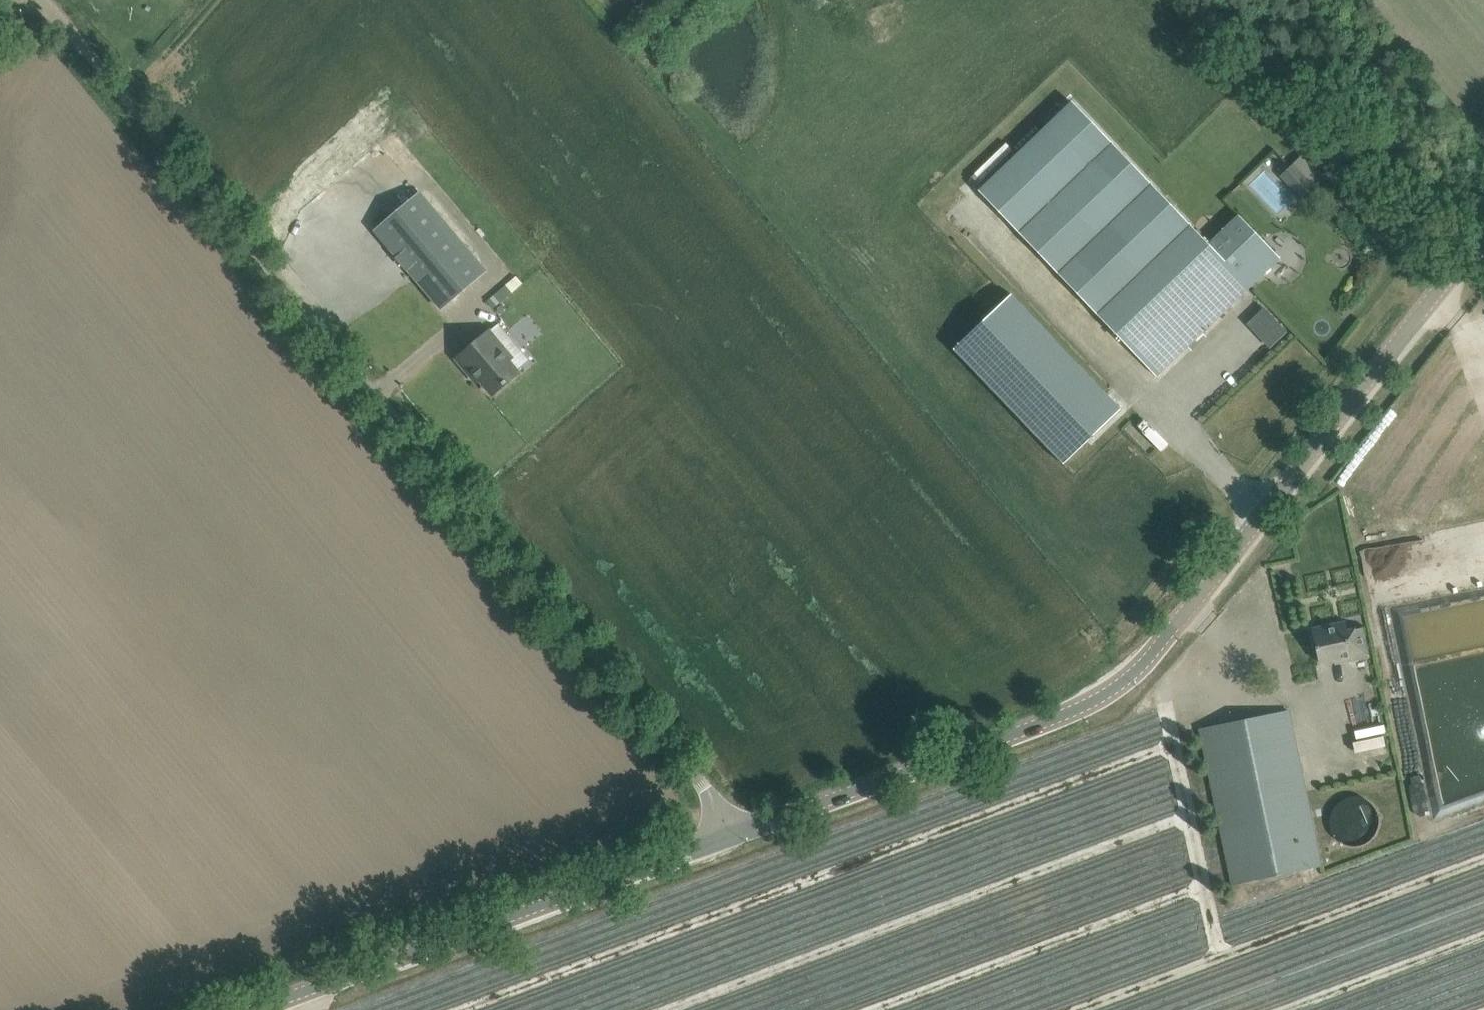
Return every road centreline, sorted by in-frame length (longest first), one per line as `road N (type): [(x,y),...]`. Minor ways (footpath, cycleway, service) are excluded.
road 1 (unclassified): [(754,828),(95,46)]
road 2 (tertiary): [(754,828),(1083,707),(1138,675),(1483,231)]
road 3 (tertiary): [(254,1009),(754,828)]

